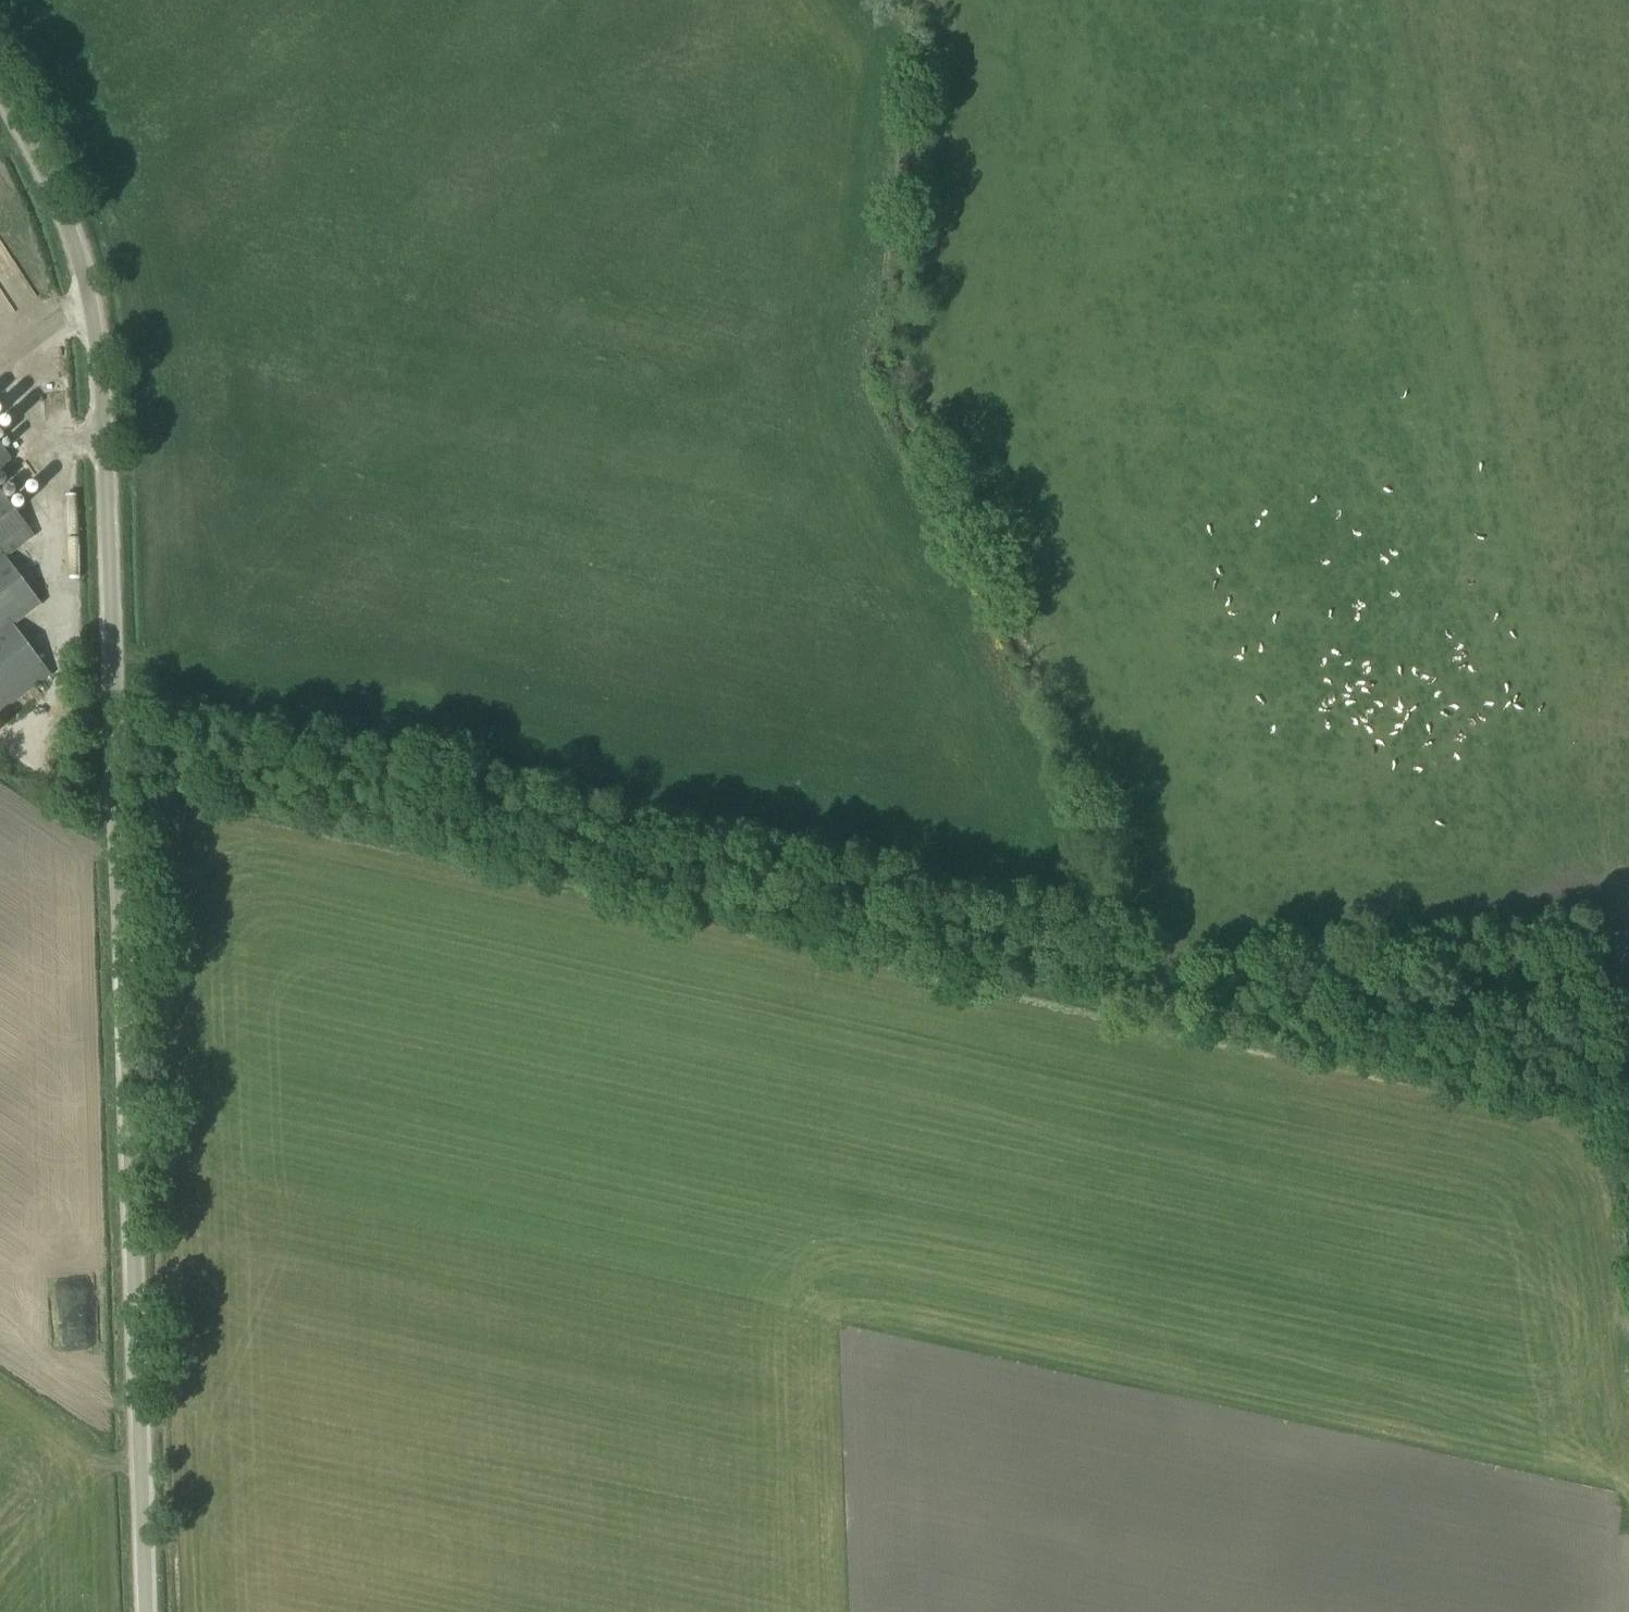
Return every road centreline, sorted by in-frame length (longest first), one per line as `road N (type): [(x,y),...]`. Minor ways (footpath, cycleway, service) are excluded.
road 1 (unclassified): [(146,1611),(97,360),(66,221),(0,92)]

